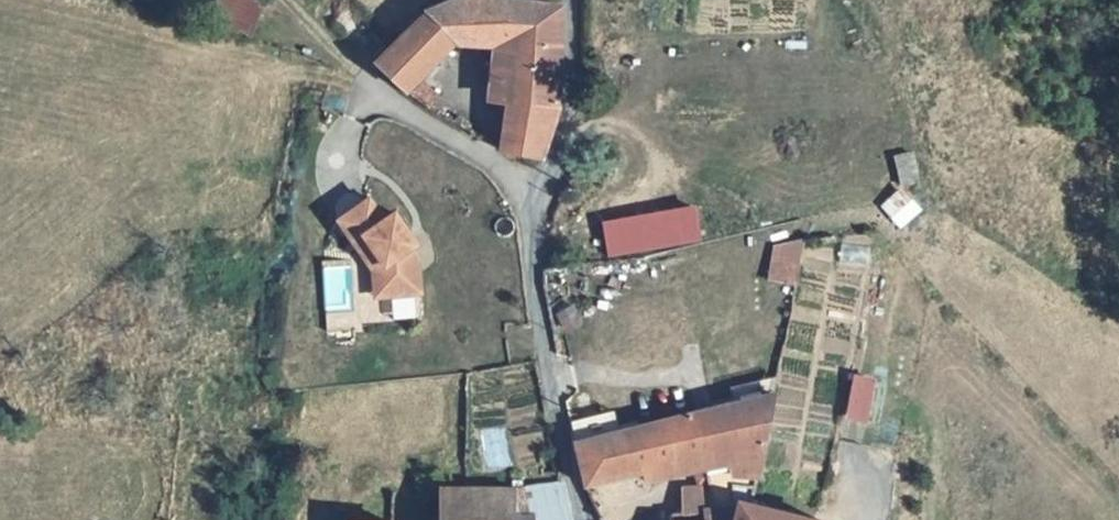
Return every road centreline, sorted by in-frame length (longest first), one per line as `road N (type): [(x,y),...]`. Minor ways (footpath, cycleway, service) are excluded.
road 1 (unclassified): [(582,519),(539,332),(526,199),(558,149),(572,60),(571,0)]
road 2 (track): [(526,199),(480,153),(343,67),(280,0)]

